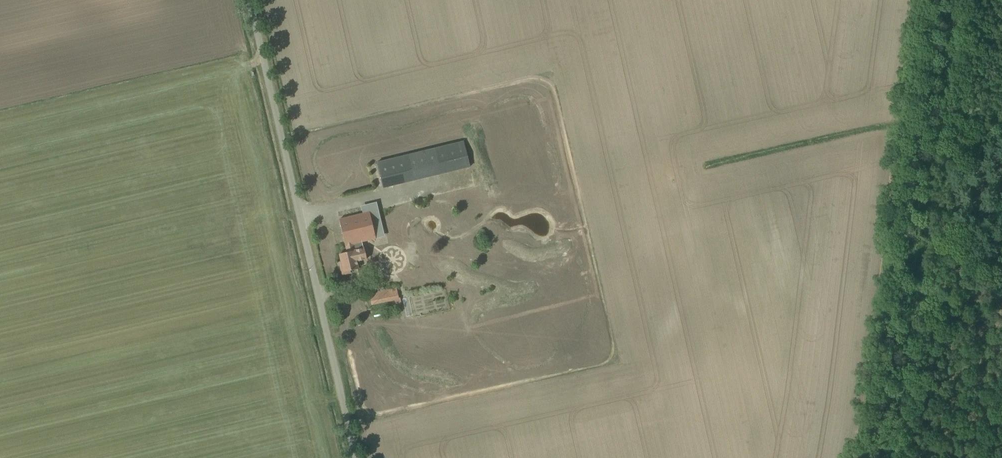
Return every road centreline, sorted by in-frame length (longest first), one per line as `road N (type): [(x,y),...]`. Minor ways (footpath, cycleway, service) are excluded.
road 1 (unclassified): [(357,457),(252,0)]
road 2 (track): [(956,0),(892,457)]

